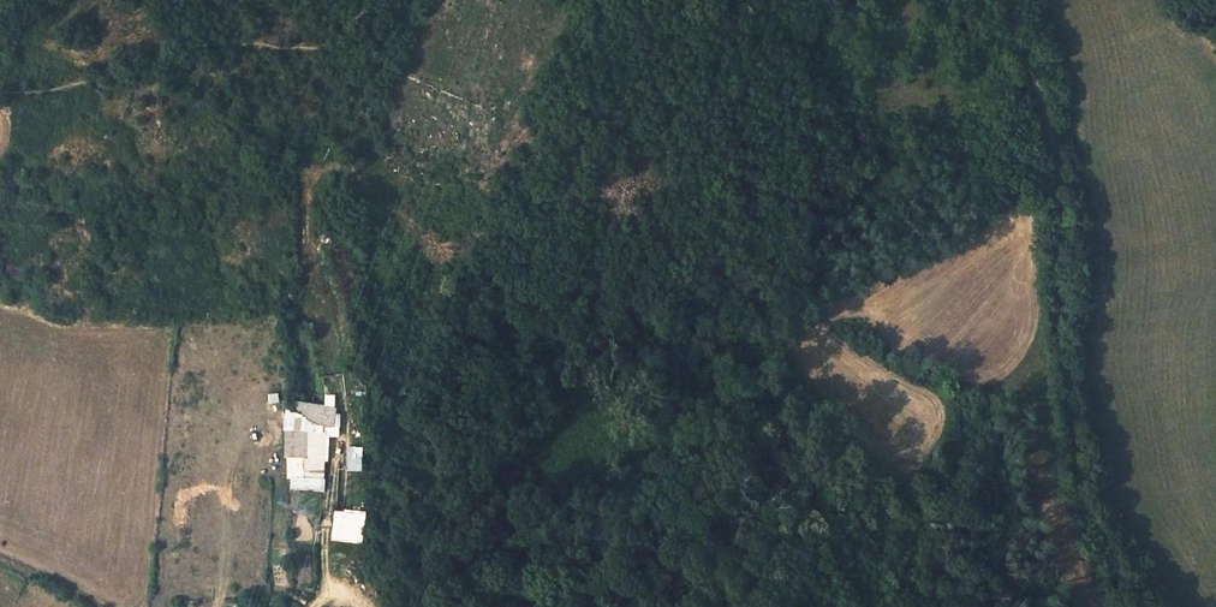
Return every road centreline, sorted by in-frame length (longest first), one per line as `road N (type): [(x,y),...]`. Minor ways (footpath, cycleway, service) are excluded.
road 1 (track): [(1152,606),(1082,486),(1063,349),(1053,159),(1046,111),(1007,0)]
road 2 (track): [(312,606),(323,586),(335,445)]

